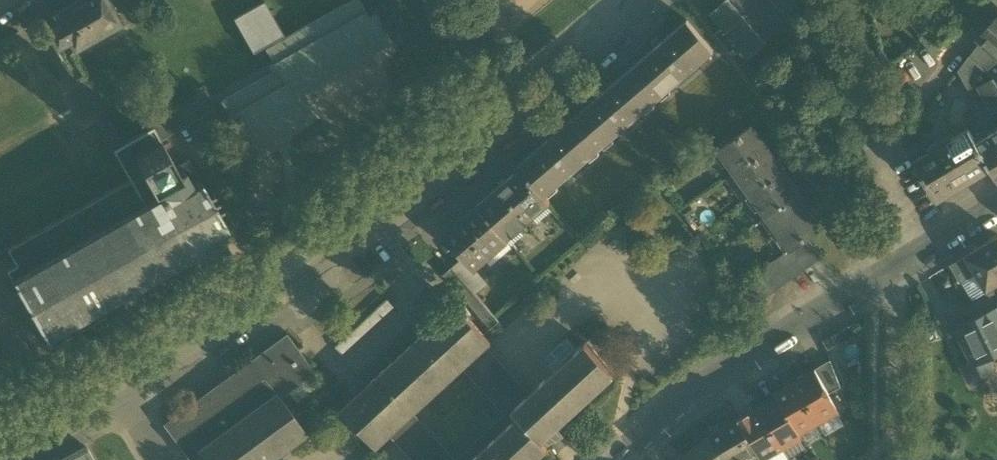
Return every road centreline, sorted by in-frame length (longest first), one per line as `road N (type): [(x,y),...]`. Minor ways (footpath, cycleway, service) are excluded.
road 1 (residential): [(116,393),(511,115)]
road 2 (residential): [(629,459),(727,368),(996,209)]
road 3 (residential): [(511,115),(640,0)]
road 4 (residential): [(511,115),(434,0)]
road 5 (residential): [(7,446),(116,393)]

